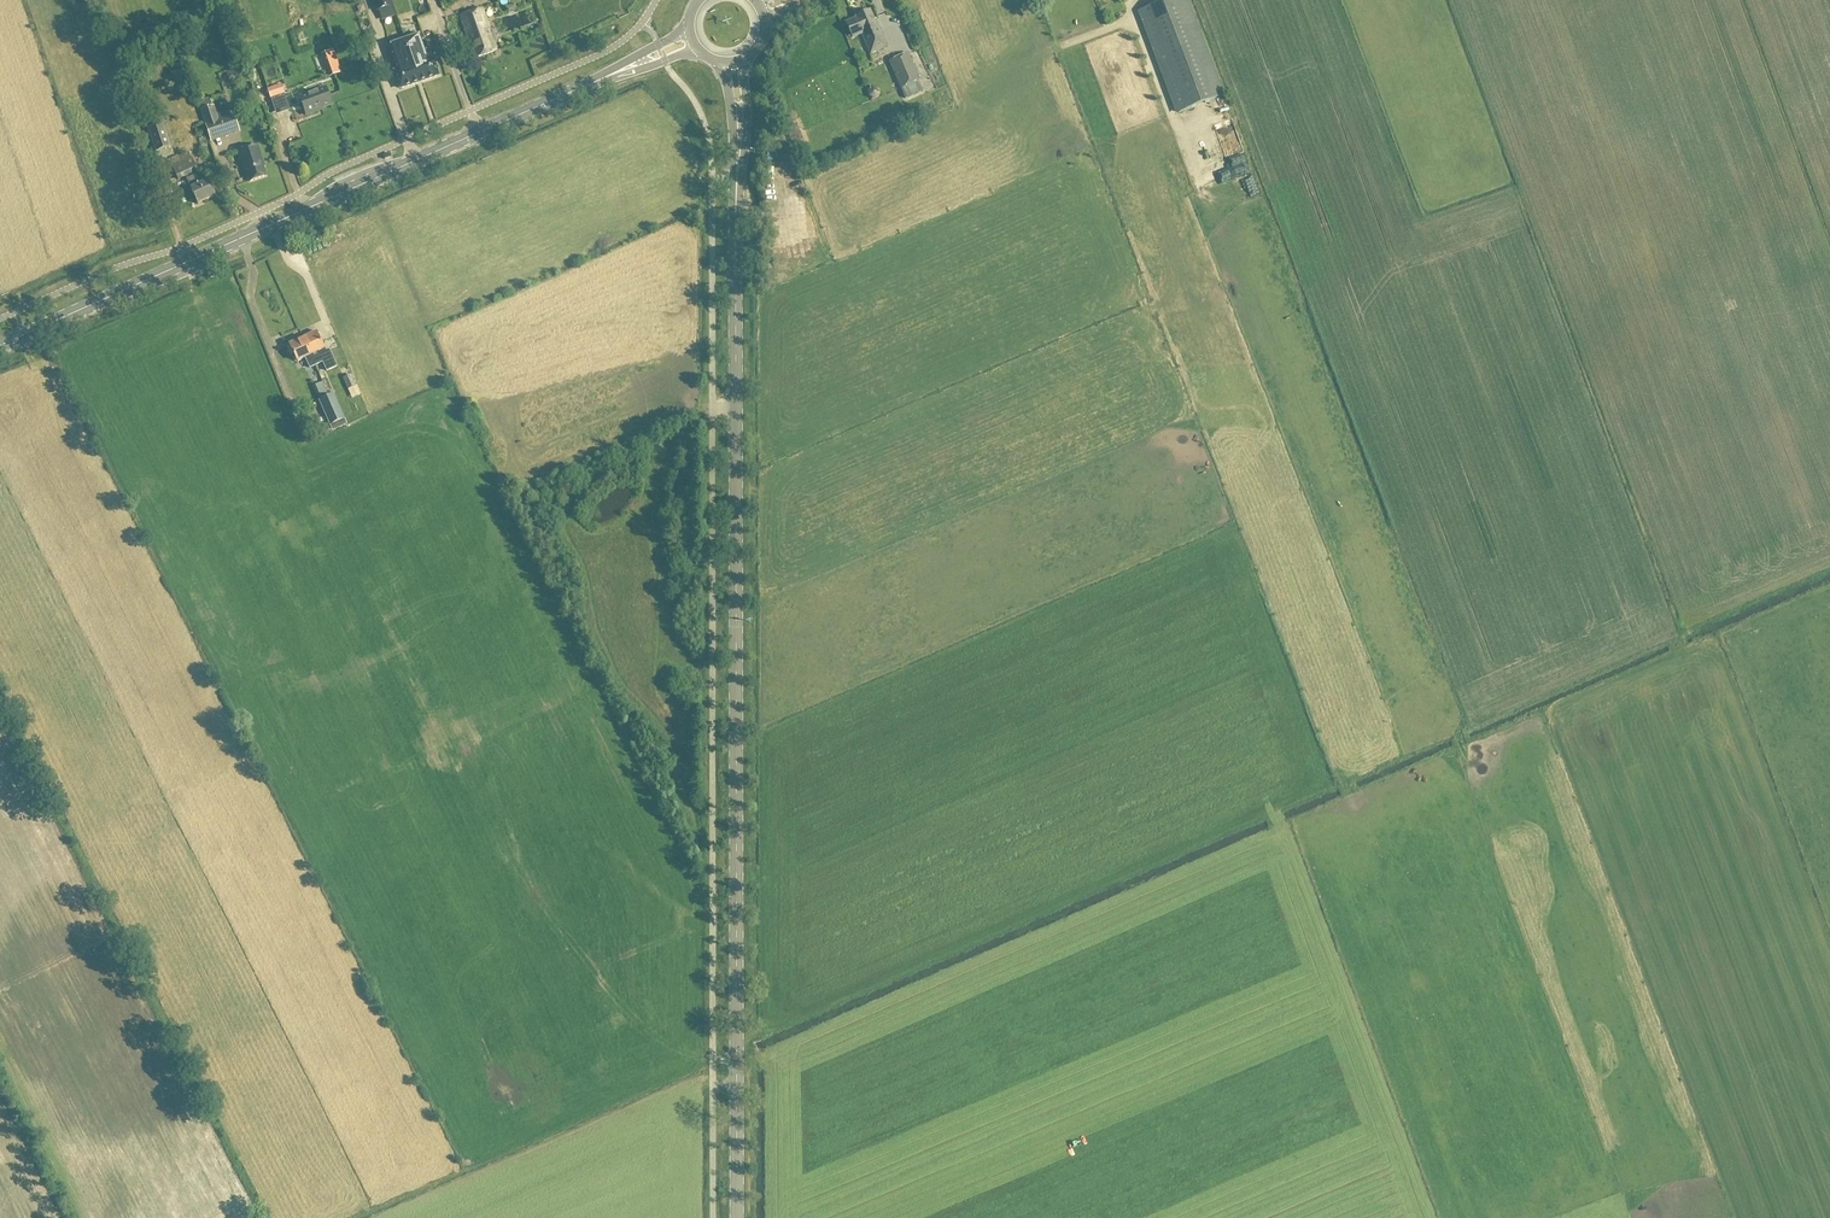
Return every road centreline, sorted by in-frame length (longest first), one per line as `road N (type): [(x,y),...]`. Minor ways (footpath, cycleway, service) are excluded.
road 1 (secondary): [(737,1217),(740,113),(733,63)]
road 2 (secondary): [(0,345),(690,42)]

